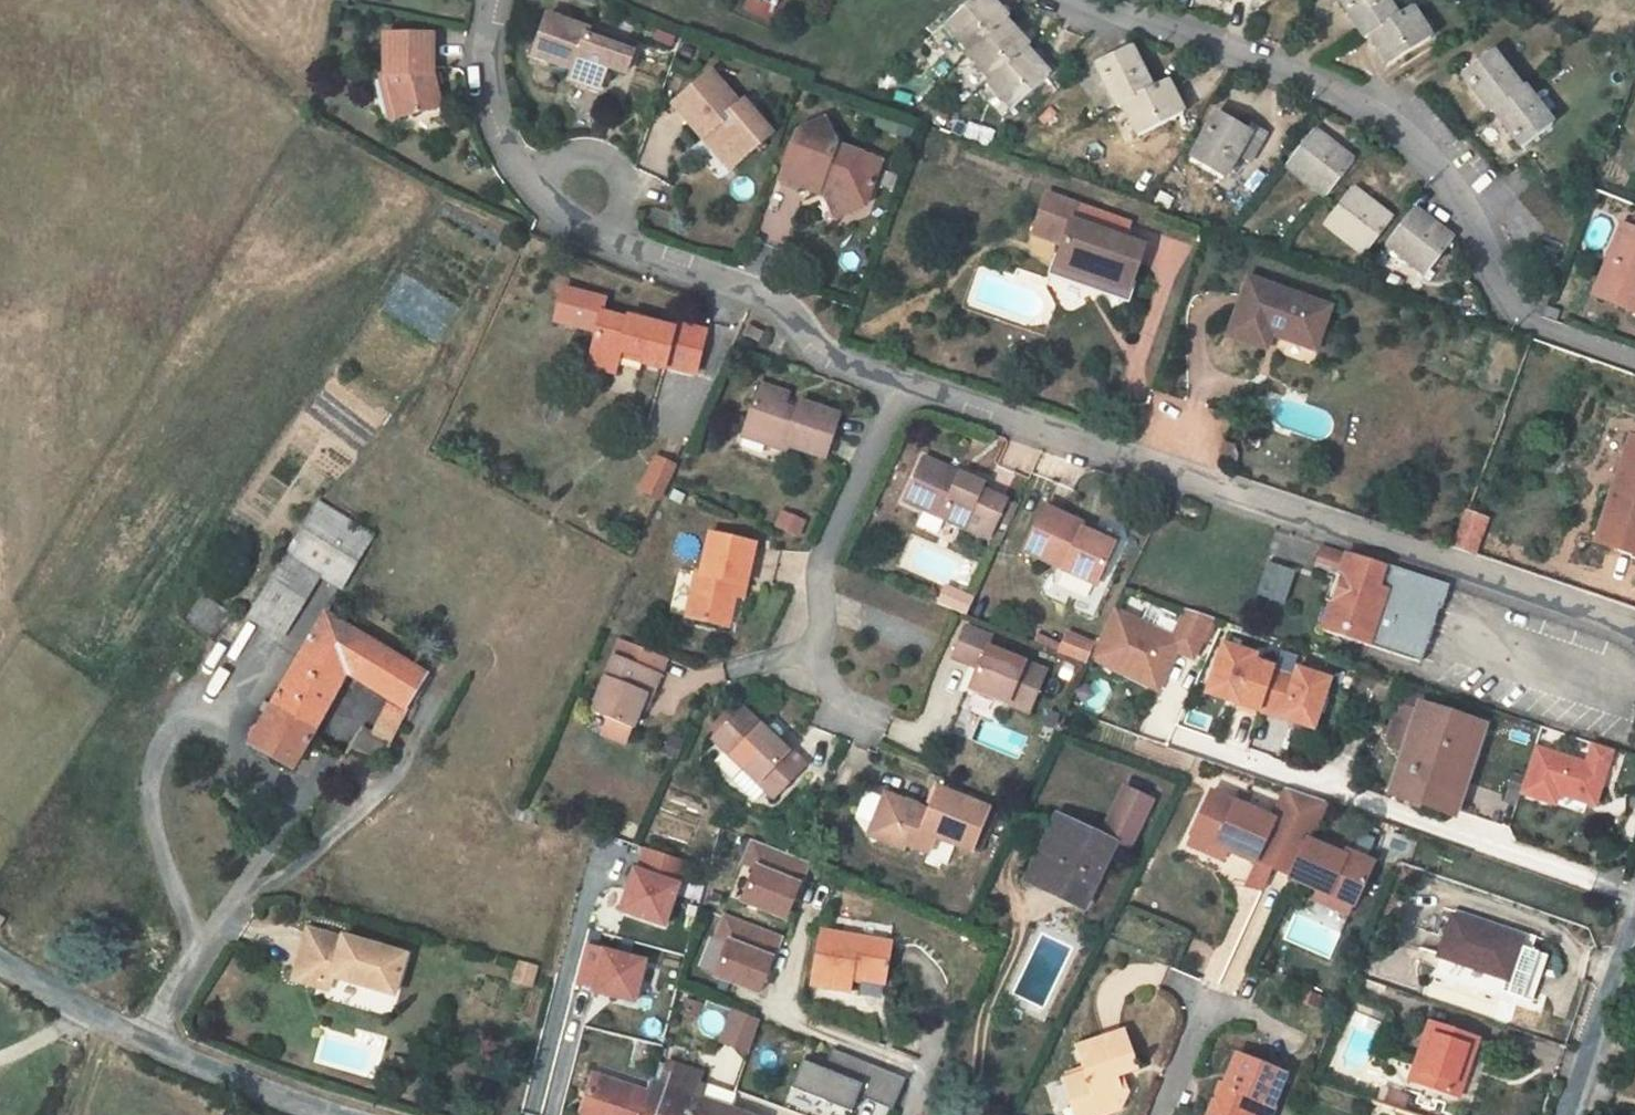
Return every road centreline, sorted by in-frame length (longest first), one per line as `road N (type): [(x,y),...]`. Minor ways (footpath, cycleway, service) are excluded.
road 1 (residential): [(899,387),(1634,625)]
road 2 (residential): [(1634,360),(1531,324),(1488,278),(1456,195),(1419,146),(1343,95),(1090,0)]
road 3 (residential): [(1182,738),(1634,898)]
road 4 (residential): [(336,1114),(140,1041),(0,959)]
road 5 (residential): [(899,387),(823,558),(818,613),(826,678),(853,720)]
road 6 (residential): [(609,244),(777,303),(833,361),(899,387)]
road 7 (residential): [(490,0),(478,63),(495,129),(529,187)]
road 8 (residential): [(1571,1114),(1634,933)]
road 9 (residential): [(609,244),(626,202),(615,167),(586,152),(554,163),(529,187)]
road 10 (residential): [(1211,999),(1158,1114)]

